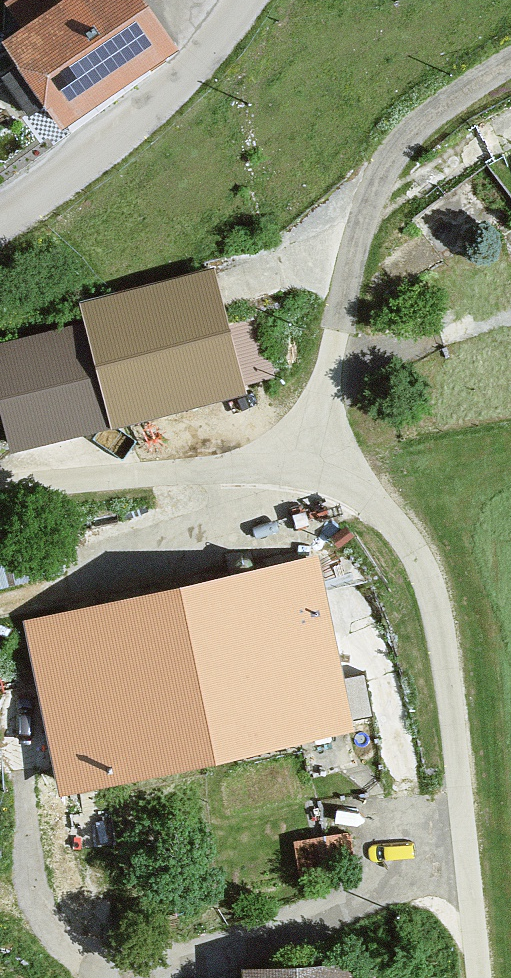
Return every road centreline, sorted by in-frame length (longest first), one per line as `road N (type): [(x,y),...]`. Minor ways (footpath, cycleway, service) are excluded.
road 1 (track): [(314,468),(359,491),(410,540),(441,617),(479,977)]
road 2 (residential): [(0,218),(164,94),(246,0)]
road 3 (unclassified): [(0,486),(264,464),(314,468)]

